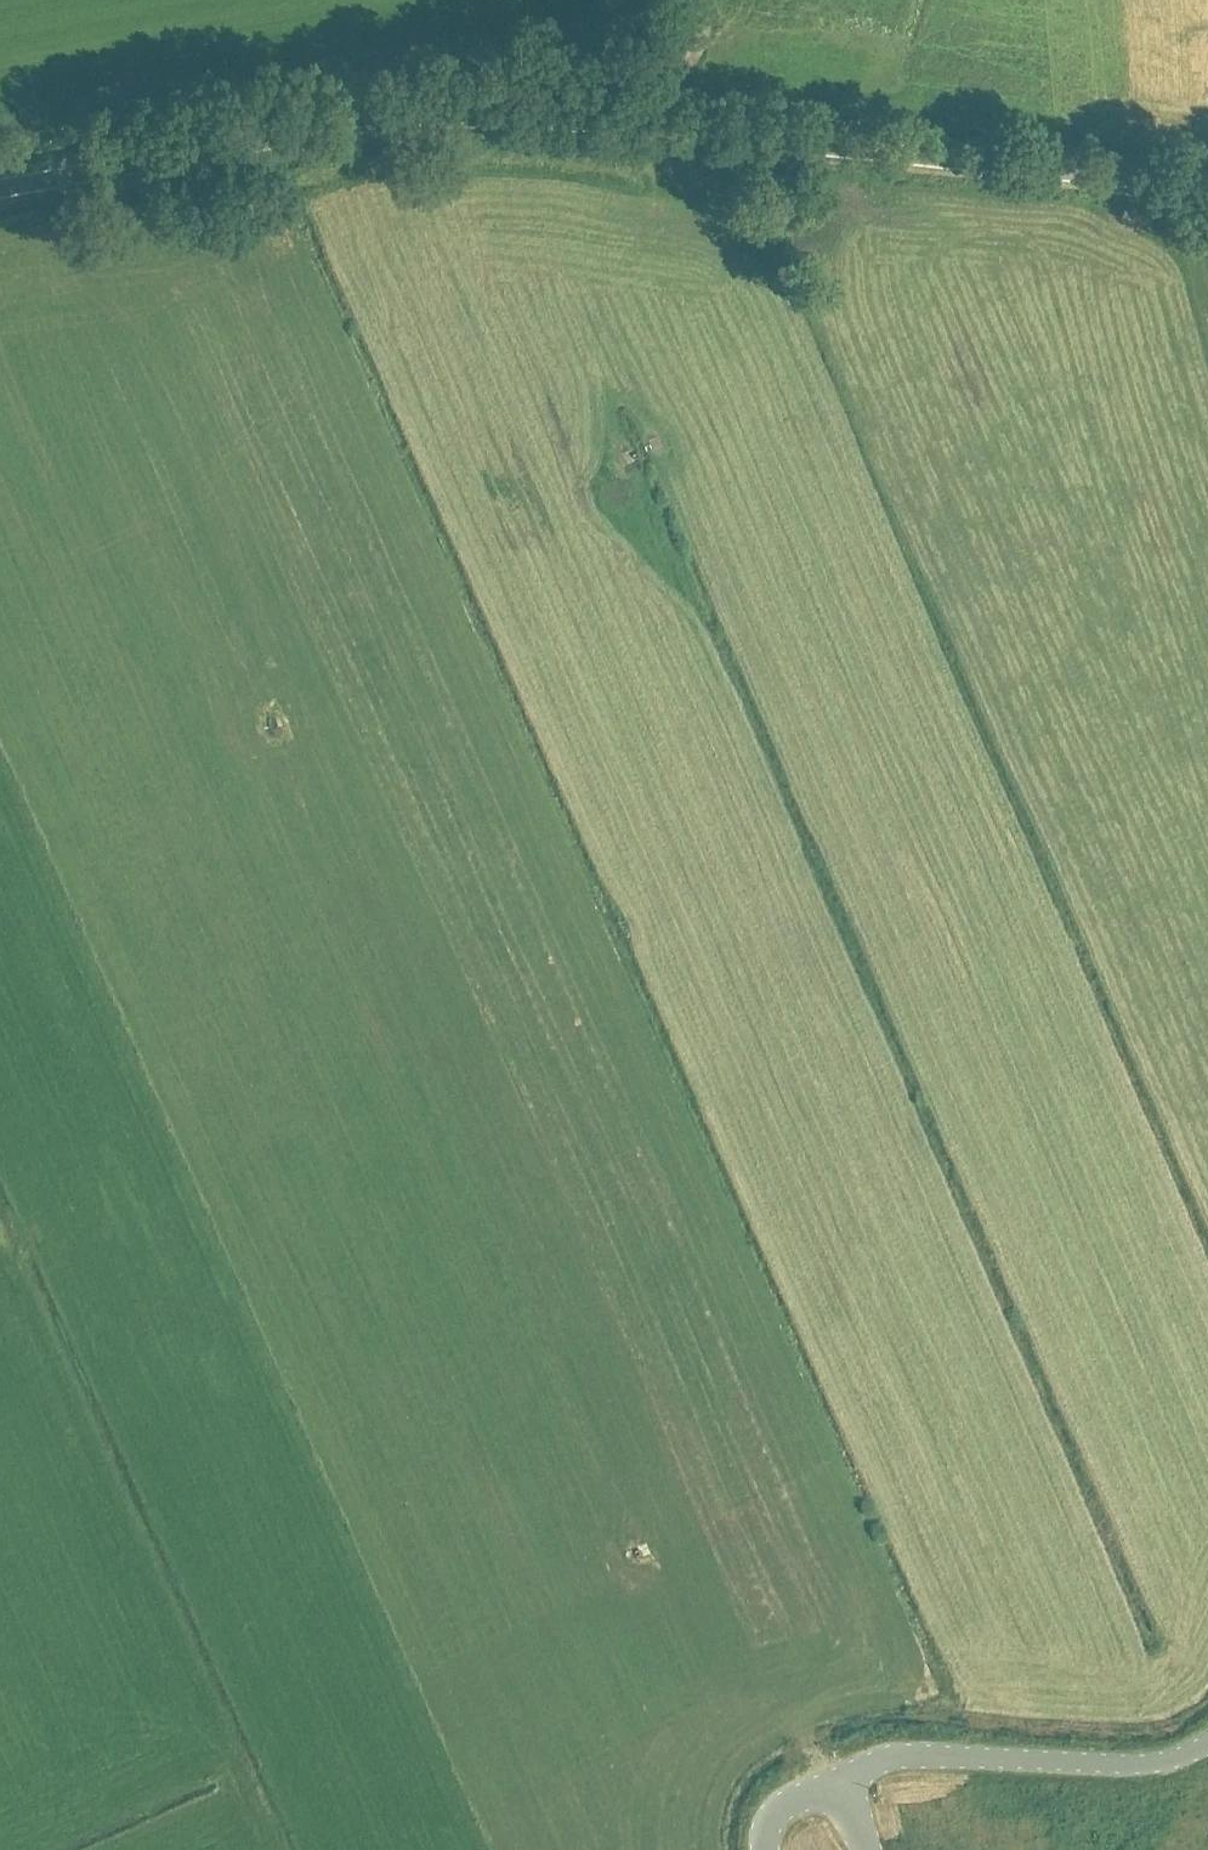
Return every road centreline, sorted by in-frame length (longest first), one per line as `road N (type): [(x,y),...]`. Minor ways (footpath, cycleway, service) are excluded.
road 1 (unclassified): [(0,186),(443,111),(615,121),(1207,183)]
road 2 (unclassified): [(1207,1740),(1148,1762),(897,1755),(838,1780)]

